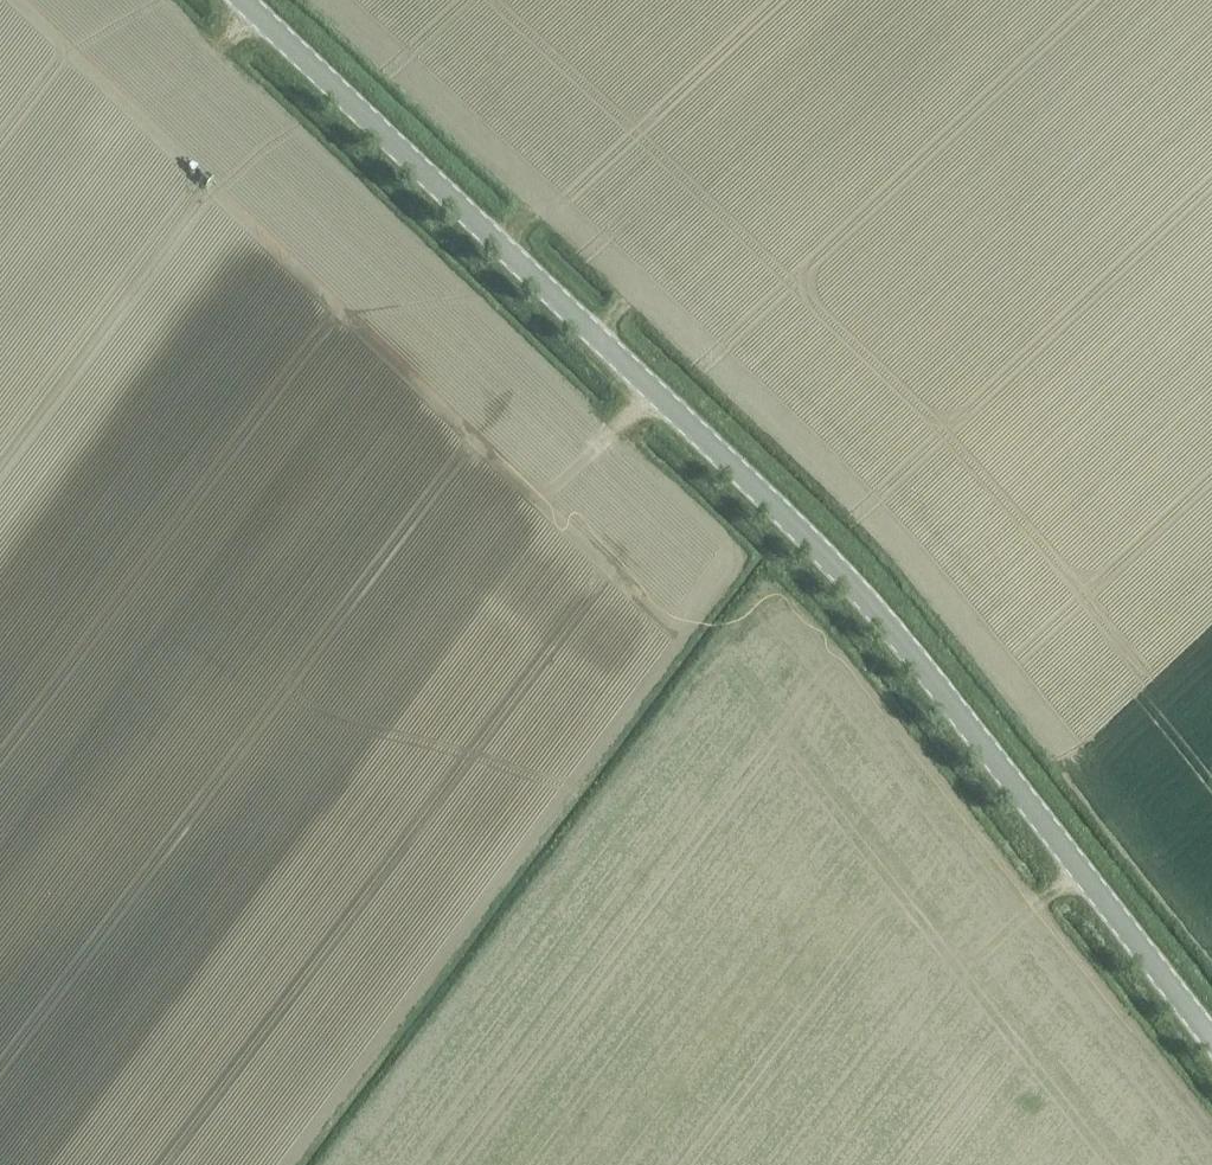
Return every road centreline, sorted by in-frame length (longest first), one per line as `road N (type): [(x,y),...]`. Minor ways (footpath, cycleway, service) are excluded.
road 1 (tertiary): [(1211,1040),(871,602),(242,0)]

